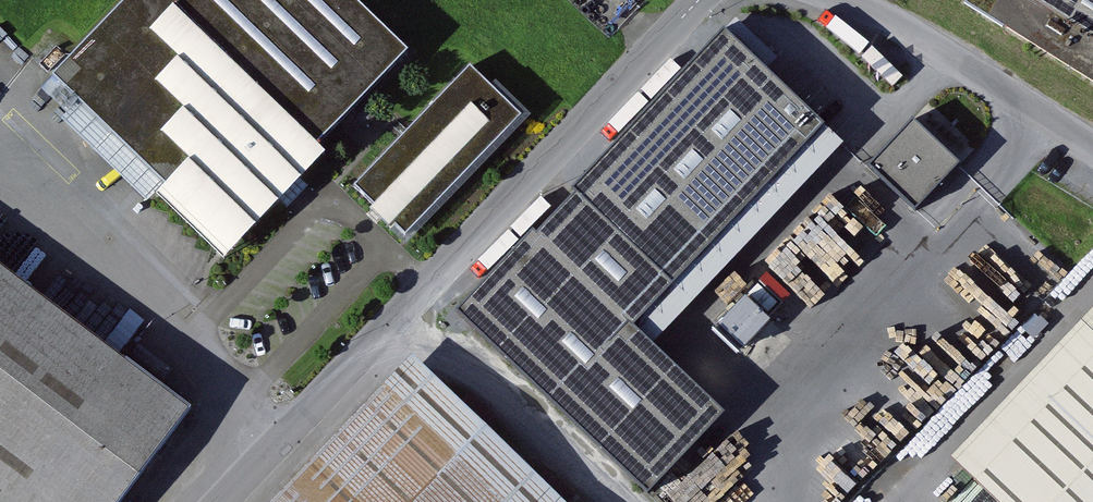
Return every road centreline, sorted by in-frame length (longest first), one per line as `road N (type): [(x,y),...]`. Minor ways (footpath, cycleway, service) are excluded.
road 1 (unclassified): [(224,501),(701,0)]
road 2 (unclassified): [(883,501),(1092,283)]

